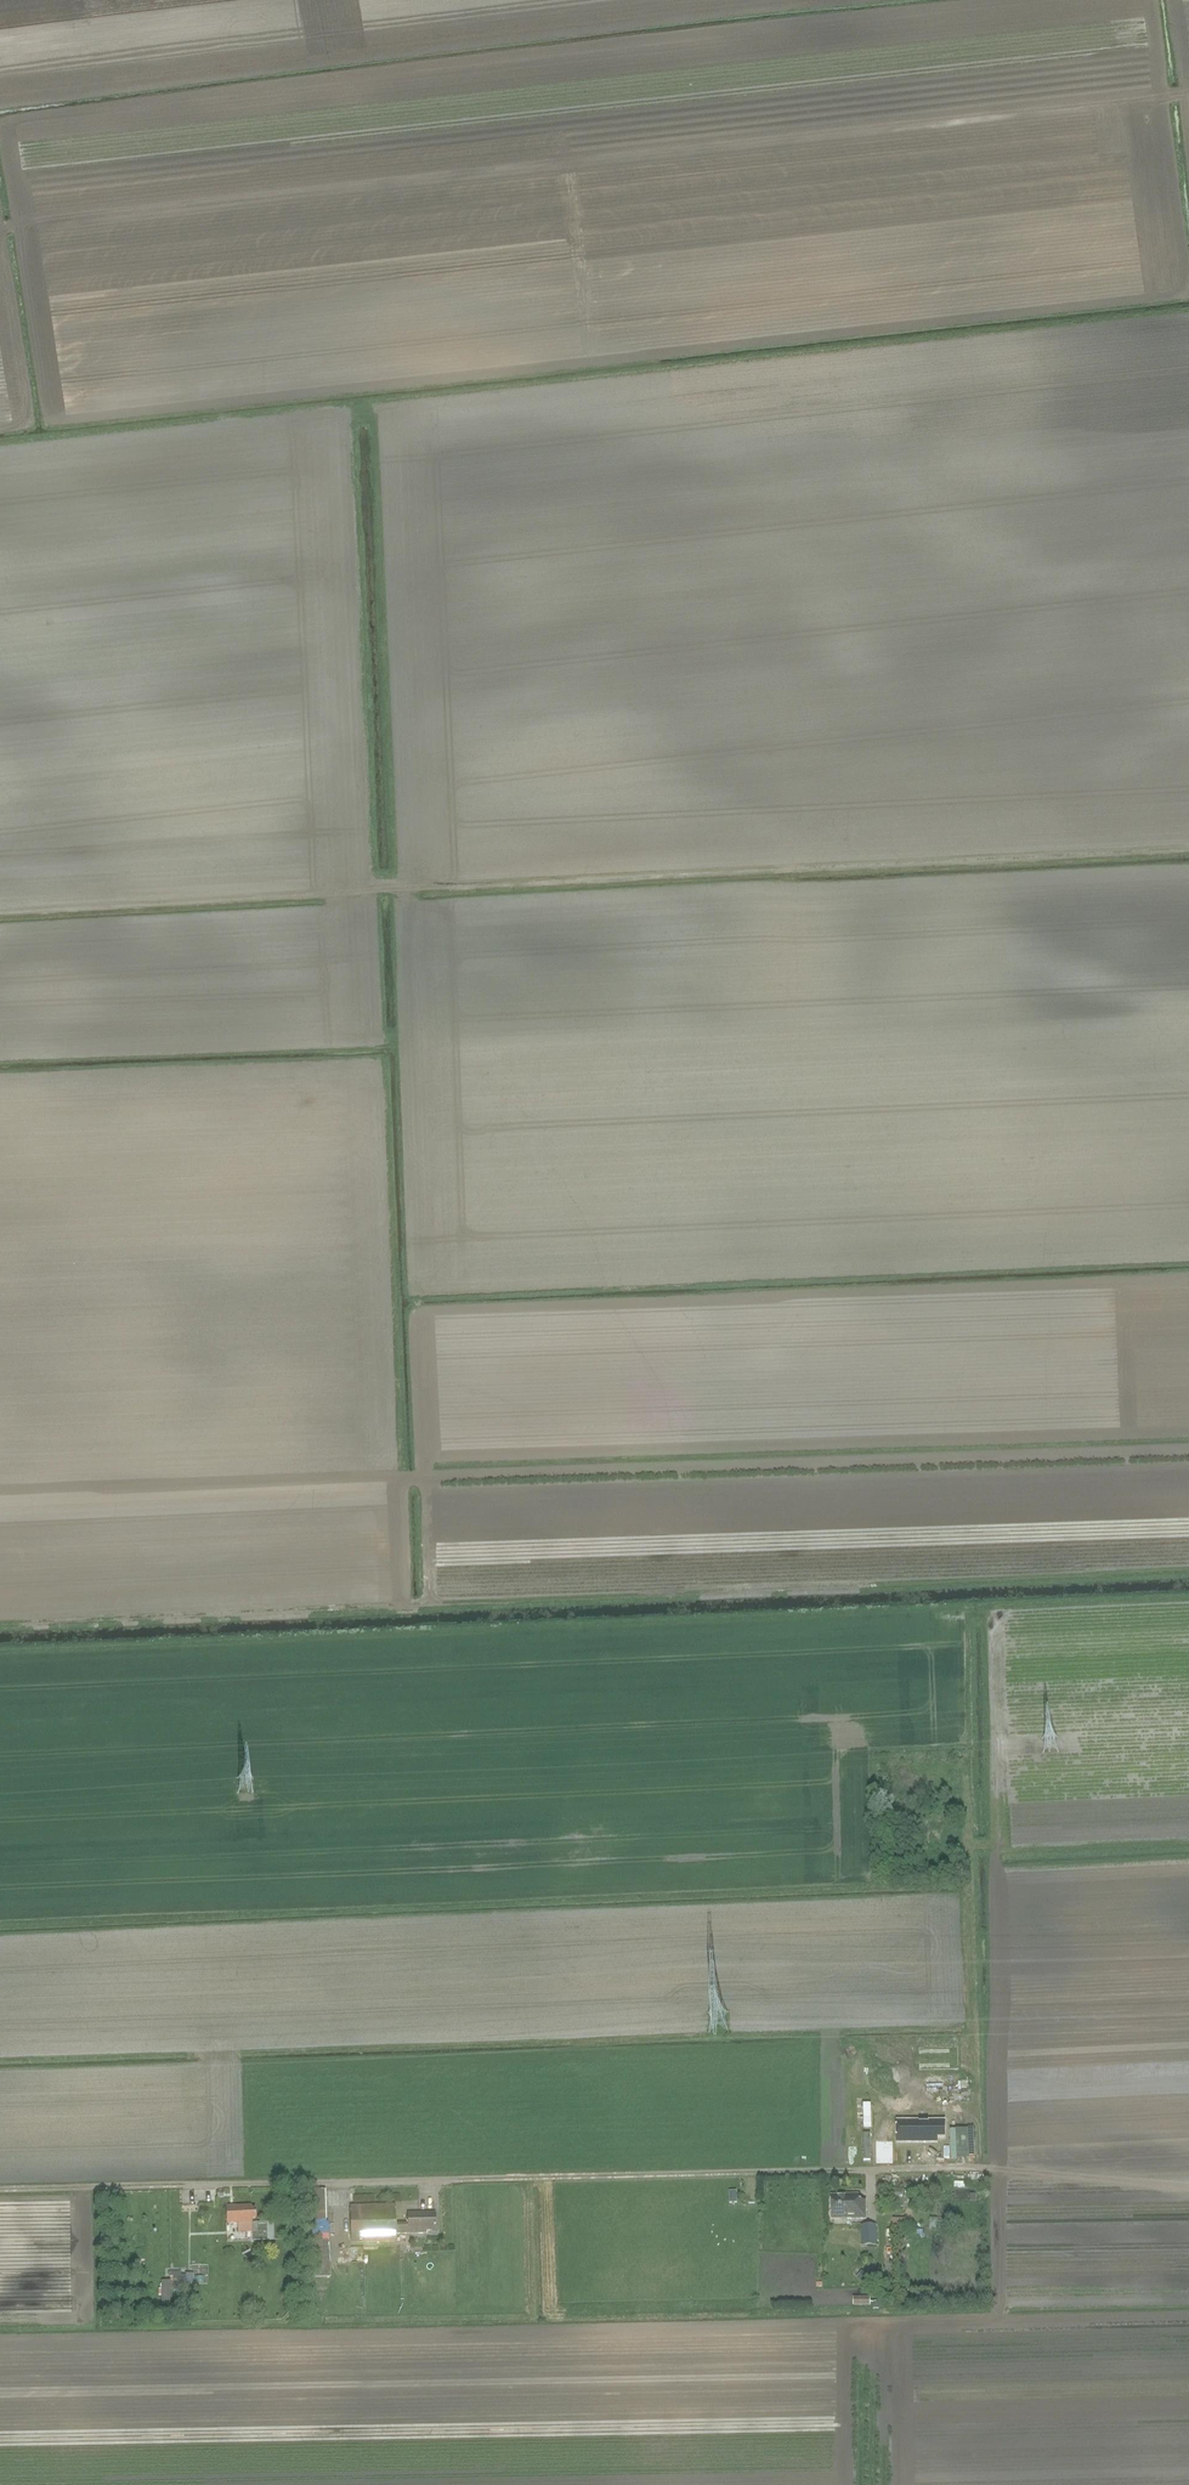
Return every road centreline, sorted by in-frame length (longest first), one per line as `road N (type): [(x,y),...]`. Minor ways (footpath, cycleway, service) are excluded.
road 1 (track): [(1188,94),(11,231),(3,246),(29,405),(26,421),(0,431)]
road 2 (track): [(0,911),(1188,851)]
road 3 (track): [(0,2191),(979,2170),(1188,2187)]

